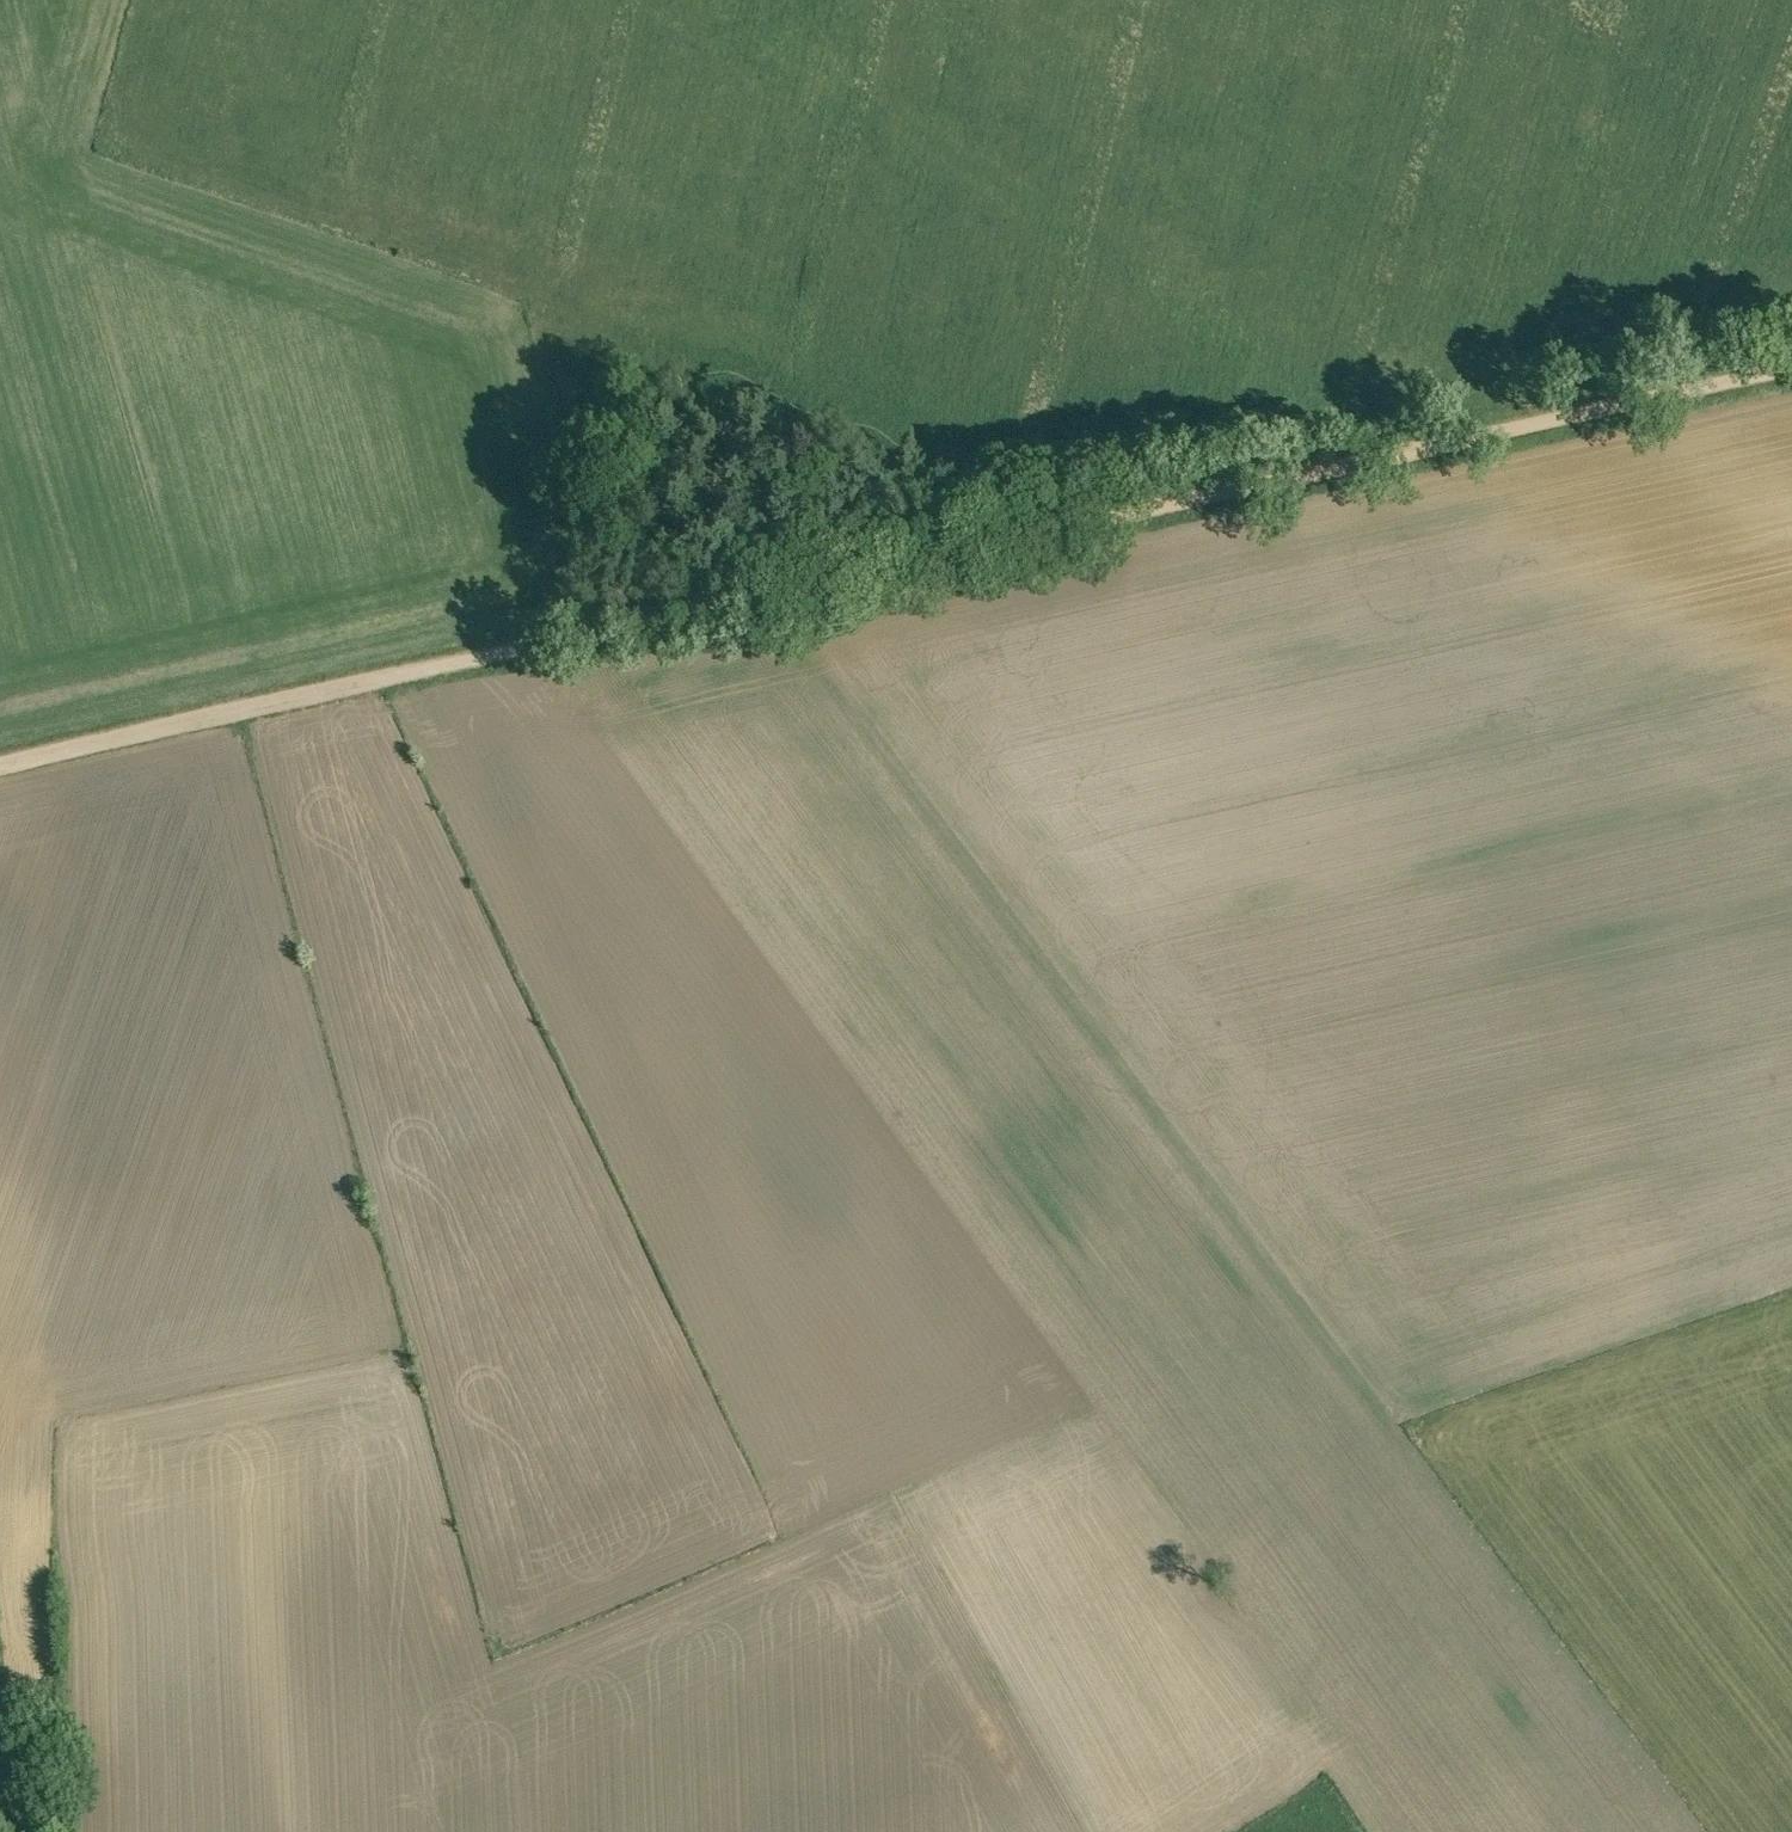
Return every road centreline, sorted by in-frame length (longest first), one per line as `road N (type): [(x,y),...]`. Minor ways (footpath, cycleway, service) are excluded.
road 1 (track): [(0,770),(1791,366)]
road 2 (track): [(665,620),(661,380)]

